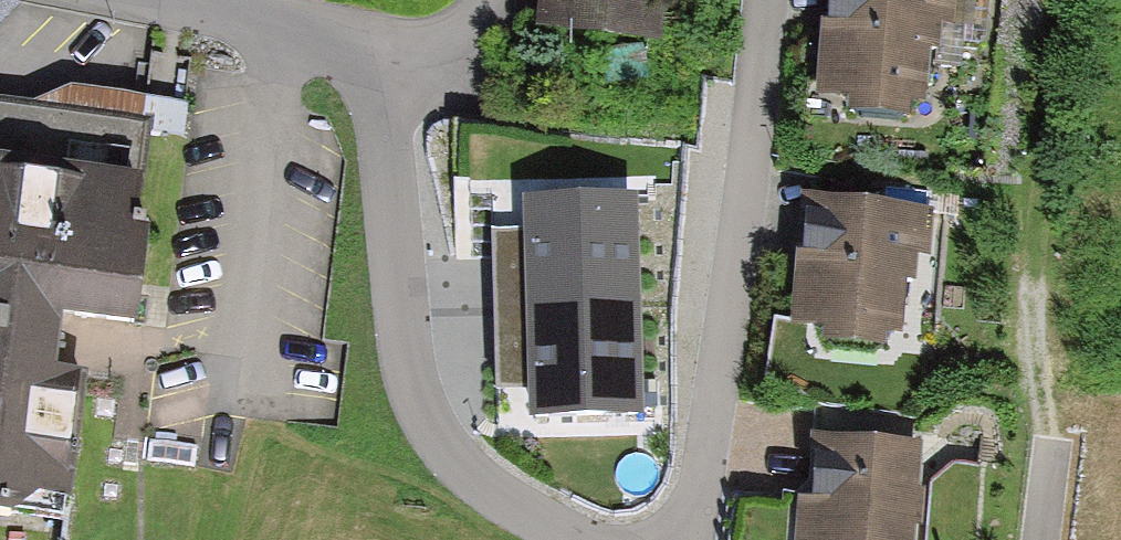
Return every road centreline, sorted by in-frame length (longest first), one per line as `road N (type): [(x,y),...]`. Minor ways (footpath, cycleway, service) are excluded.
road 1 (residential): [(358,61),(376,96),(413,383),(446,456),(511,508),(571,539)]
road 2 (residential): [(671,539),(689,514),(747,165),(761,0)]
road 3 (track): [(1036,269),(1043,168),(1077,0)]
road 4 (residential): [(358,61),(425,50),(486,0)]
road 5 (residential): [(224,9),(358,61)]

